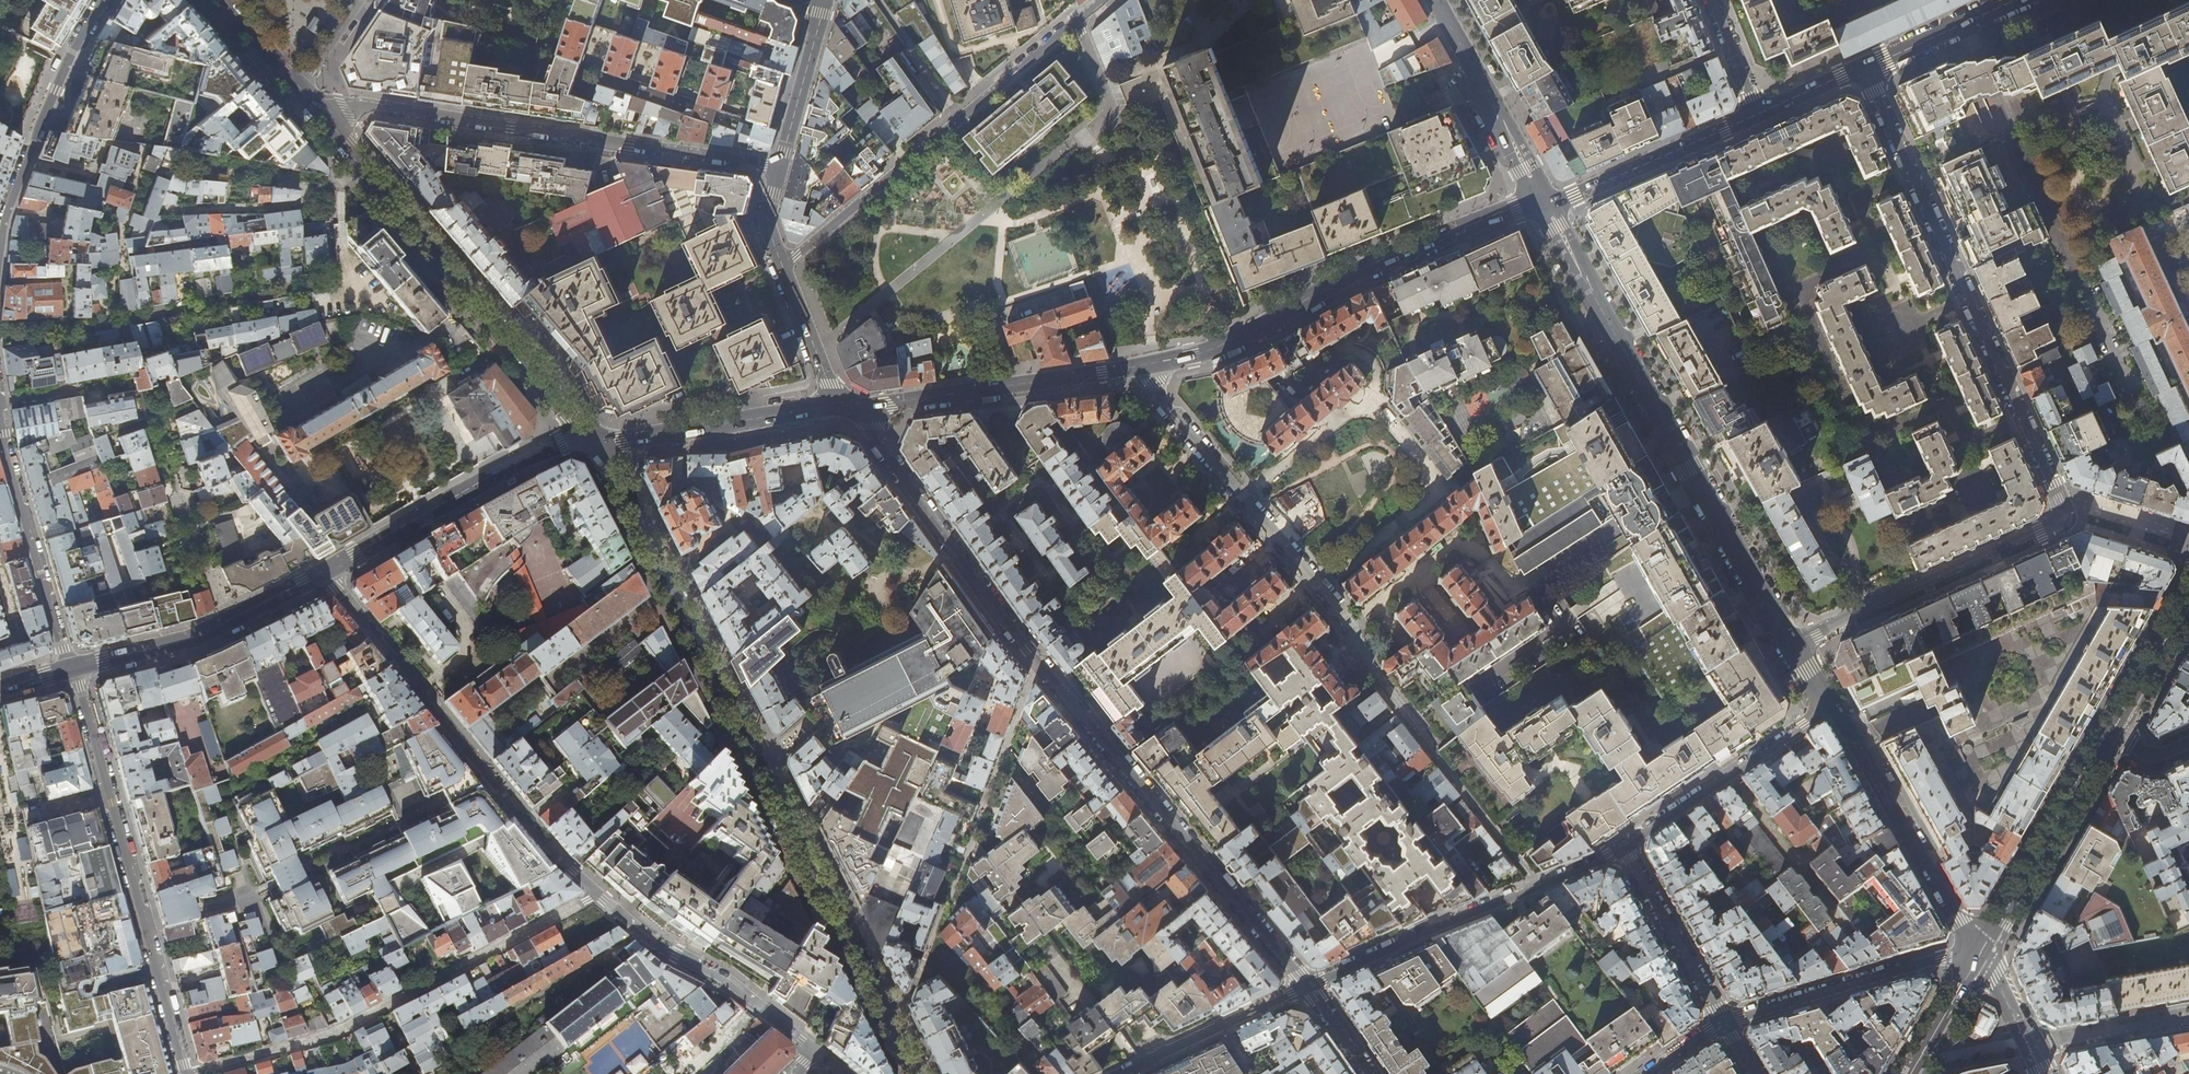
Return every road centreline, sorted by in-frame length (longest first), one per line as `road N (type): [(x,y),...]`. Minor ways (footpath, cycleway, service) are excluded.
road 1 (residential): [(1792,647),(2066,519),(1862,69)]
road 2 (residential): [(850,405),(1029,649),(1307,989)]
road 3 (secondary): [(595,441),(918,1073)]
road 4 (residential): [(814,1051),(722,978),(642,935),(545,847),(325,571)]
road 5 (residential): [(1545,201),(1792,647)]
road 6 (residential): [(298,93),(781,165)]
road 7 (secondary): [(298,93),(595,441)]
road 8 (tertiary): [(1139,370),(1230,344),(1339,283),(1545,201)]
road 9 (residential): [(72,668),(185,1073)]
road 10 (secondary): [(1979,957),(2188,602)]
road 11 (residential): [(783,265),(1077,19)]
road 12 (residential): [(1307,989),(1625,848)]
road 13 (residential): [(1139,370),(1346,617)]
road 14 (tertiary): [(325,571),(509,467),(564,442),(595,441)]
road 15 (residential): [(1827,705),(1979,957)]
road 16 (tertiary): [(850,405),(1139,370)]
road 17 (residential): [(0,409),(72,668)]
road 18 (residential): [(1979,957),(1947,957),(1724,1023)]
road 19 (tertiary): [(595,441),(850,405)]
road 20 (residential): [(103,0),(65,64),(0,225)]
road 21 (residential): [(1625,848),(1827,705)]
road 22 (tertiary): [(1545,201),(1575,196),(1759,115)]
road 23 (residential): [(1434,0),(1545,201)]
road 24 (residential): [(1119,1073),(1307,989)]
road 25 (residential): [(1724,1023),(1625,848)]
road 26 (residential): [(826,0),(781,165)]
road 27 (tertiary): [(1862,69),(2014,0)]
road 28 (tertiary): [(72,668),(230,623)]
road 29 (residential): [(850,405),(830,384),(783,265)]
road 30 (secondary): [(1911,1073),(1979,957)]
road 31 (residential): [(1077,19),(1106,110),(1080,136)]
road 32 (residential): [(1979,957),(2042,1073)]
road 33 (residential): [(230,623),(182,504)]
road 34 (residential): [(1759,115),(1711,0)]
road 35 (secondary): [(216,0),(298,93)]

